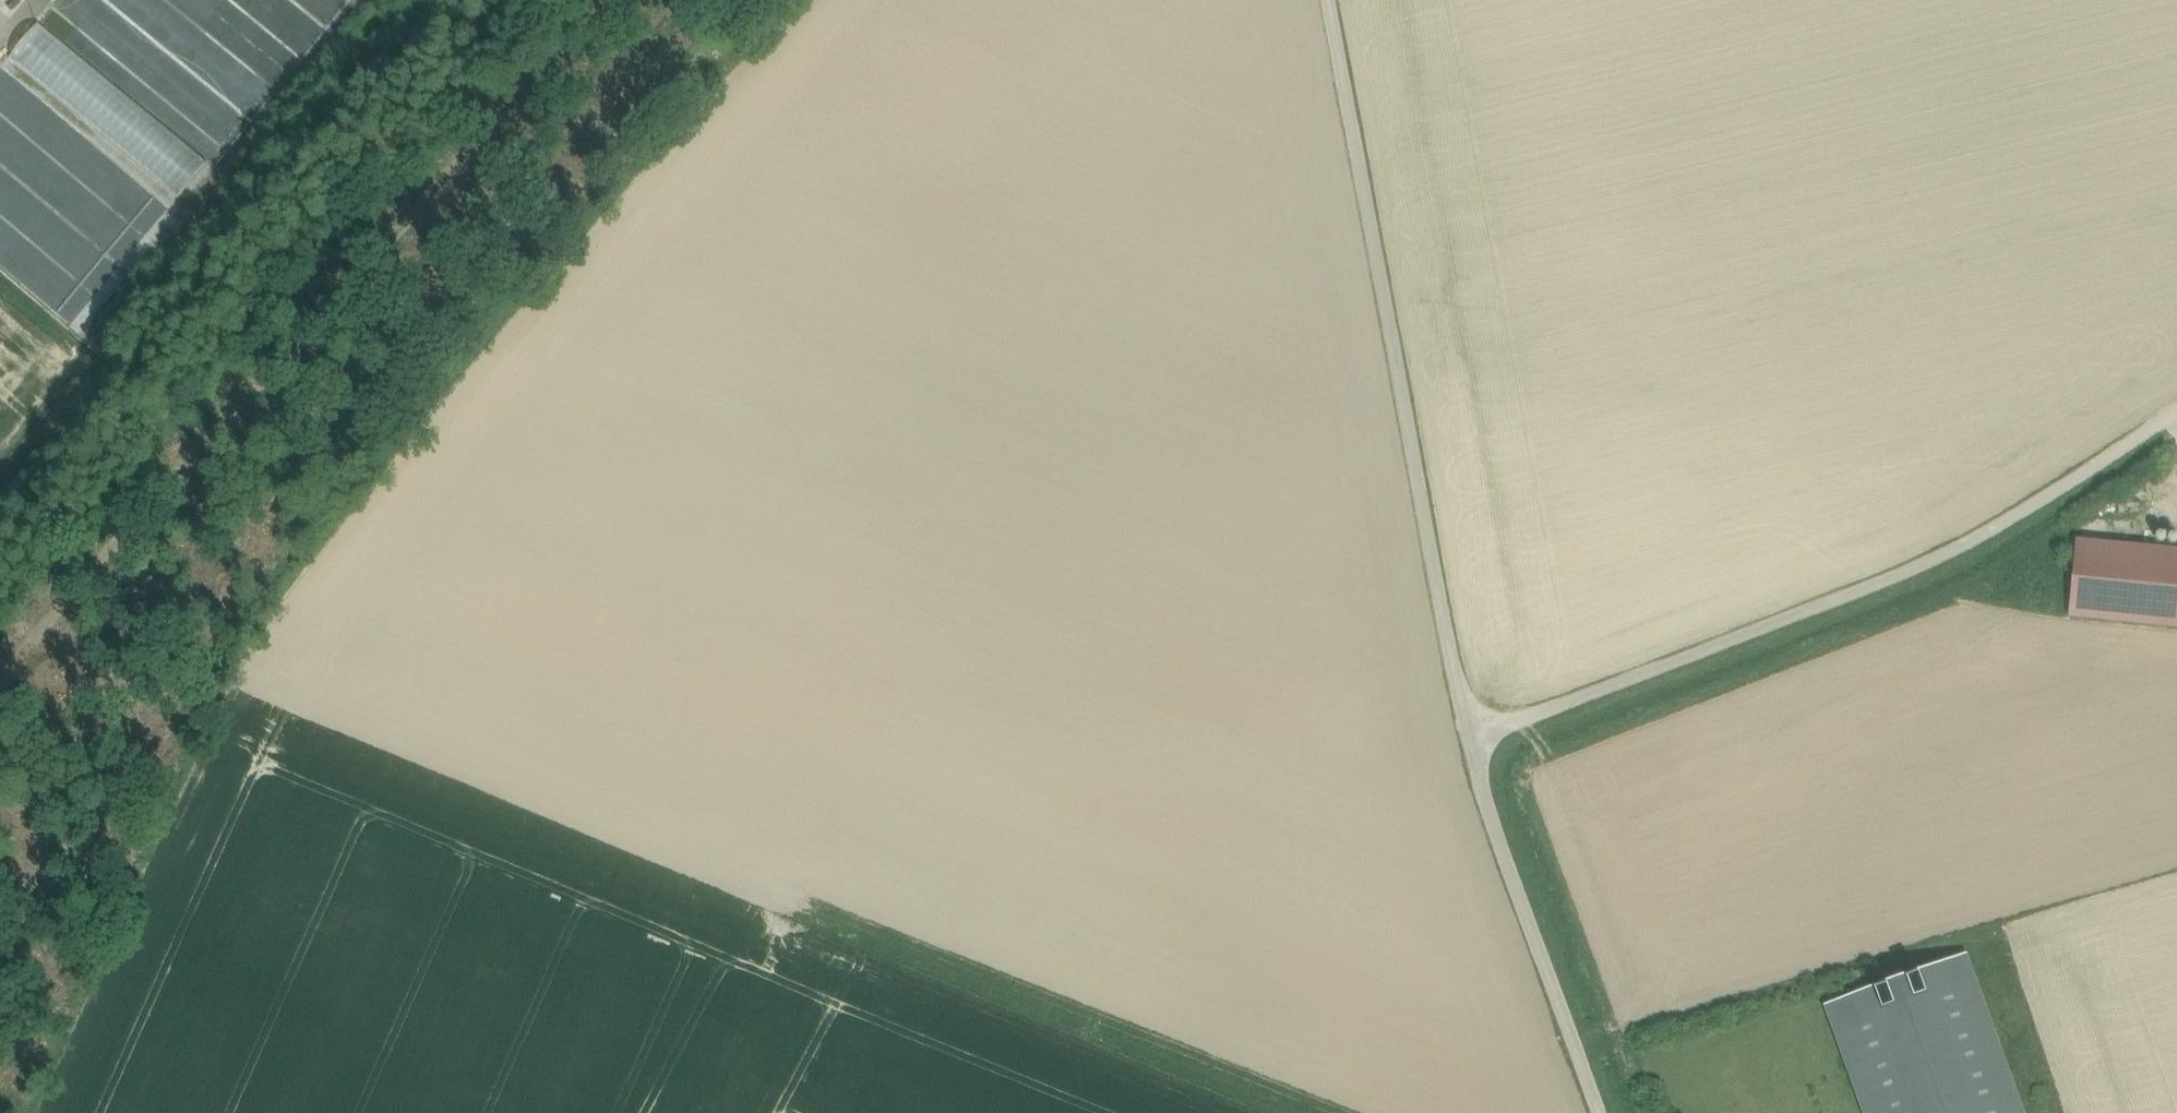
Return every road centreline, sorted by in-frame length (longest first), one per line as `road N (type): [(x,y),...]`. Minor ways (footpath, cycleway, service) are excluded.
road 1 (track): [(565,0),(403,186),(0,685)]
road 2 (track): [(2176,413),(1936,571),(1477,738)]
road 3 (track): [(1477,738),(1338,0)]
road 4 (track): [(1592,1112),(1477,738)]

